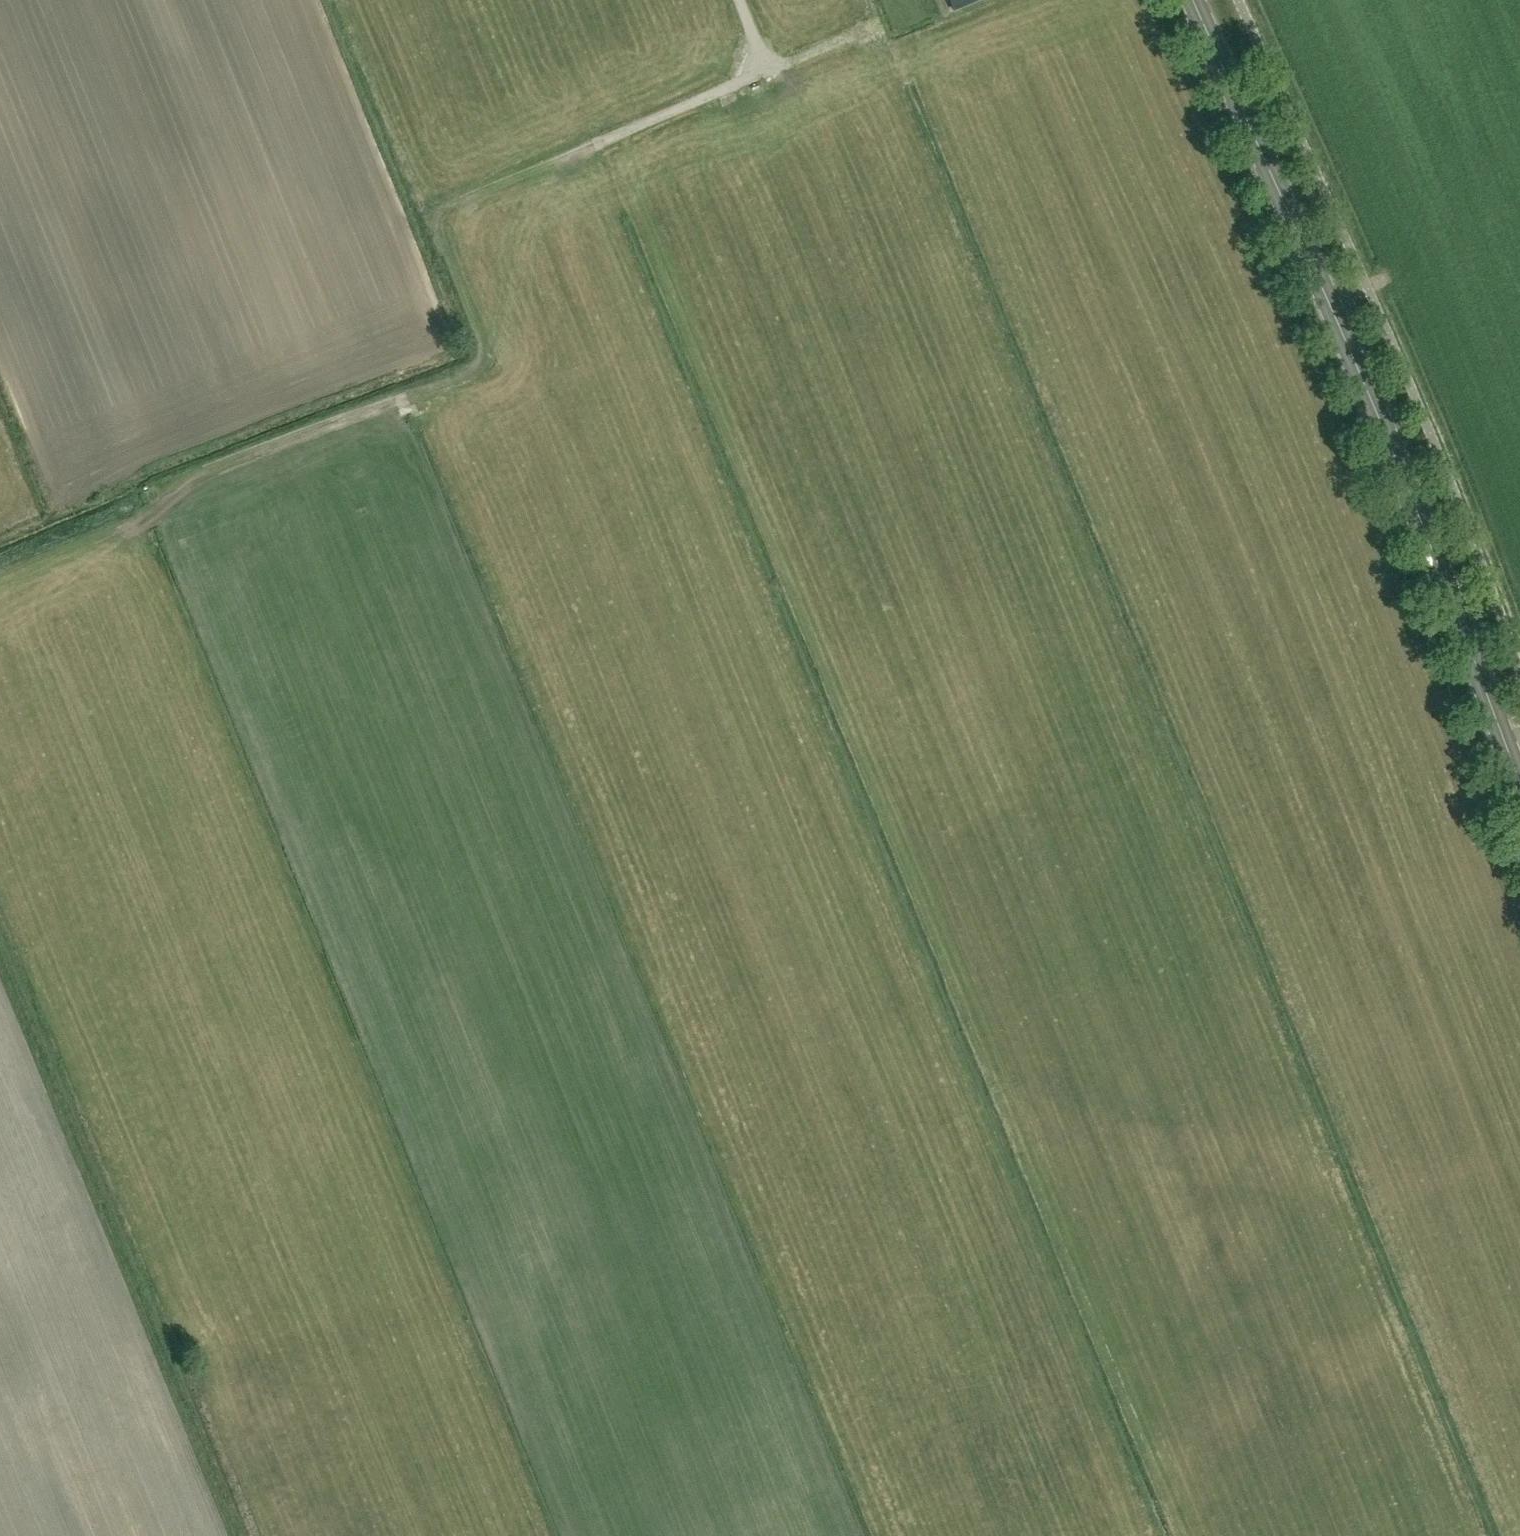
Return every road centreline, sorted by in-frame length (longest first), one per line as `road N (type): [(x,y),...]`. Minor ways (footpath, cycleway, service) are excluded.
road 1 (secondary): [(1519,780),(1399,464),(1193,0)]
road 2 (track): [(601,143),(880,25)]

